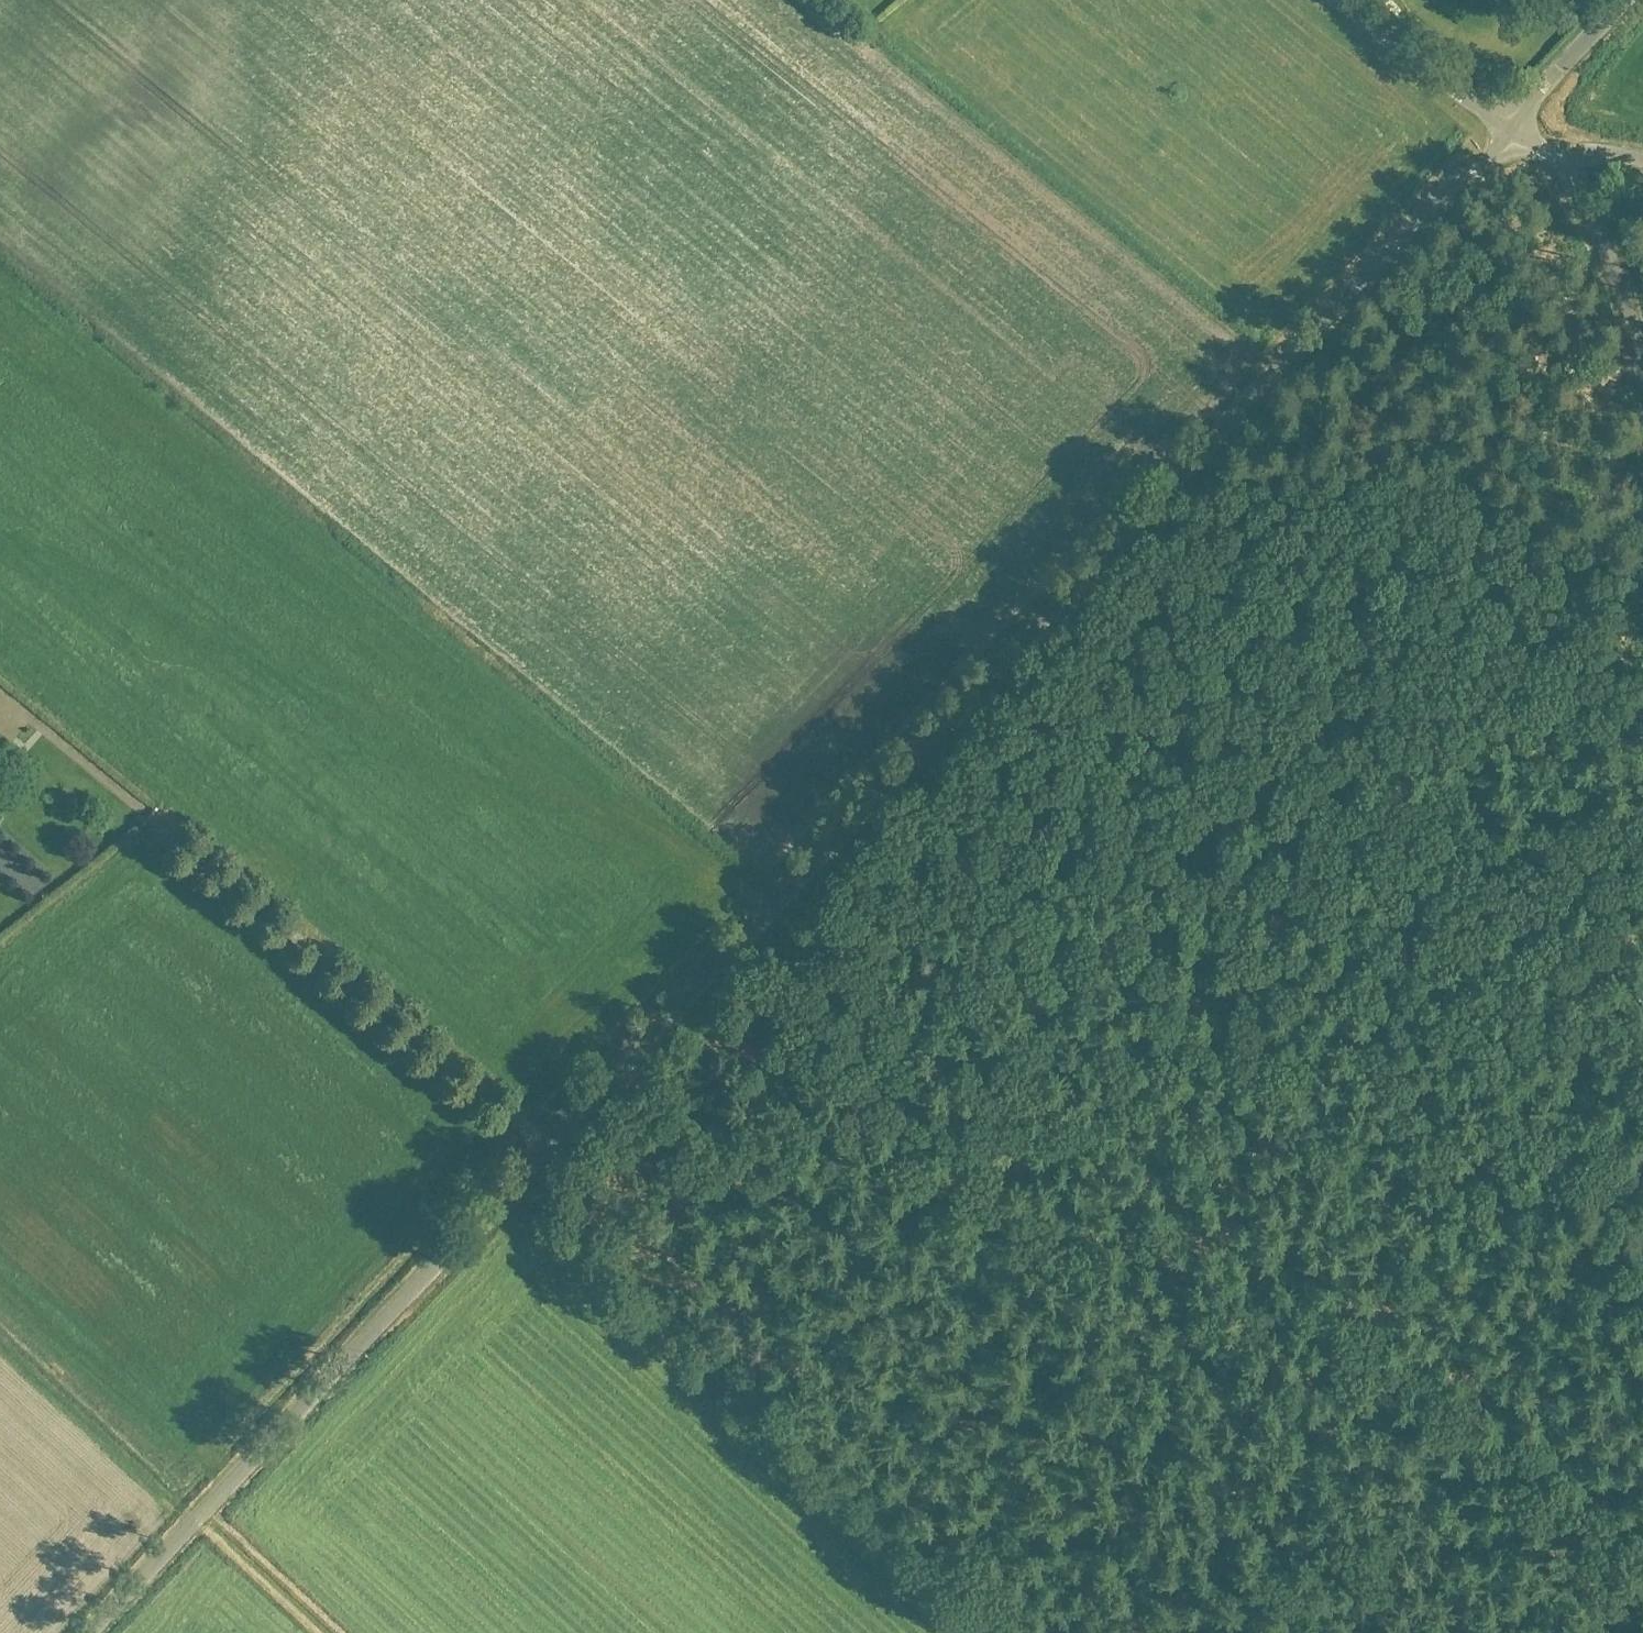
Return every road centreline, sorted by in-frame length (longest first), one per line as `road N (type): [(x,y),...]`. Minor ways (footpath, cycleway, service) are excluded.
road 1 (unclassified): [(89,1632),(818,854),(1486,154),(1515,134)]
road 2 (track): [(989,1632),(511,1183)]
road 3 (unclassified): [(1515,134),(1337,0)]
road 4 (unclassified): [(1642,365),(1556,163)]
road 5 (unclassified): [(1515,134),(1545,88),(1628,0)]

